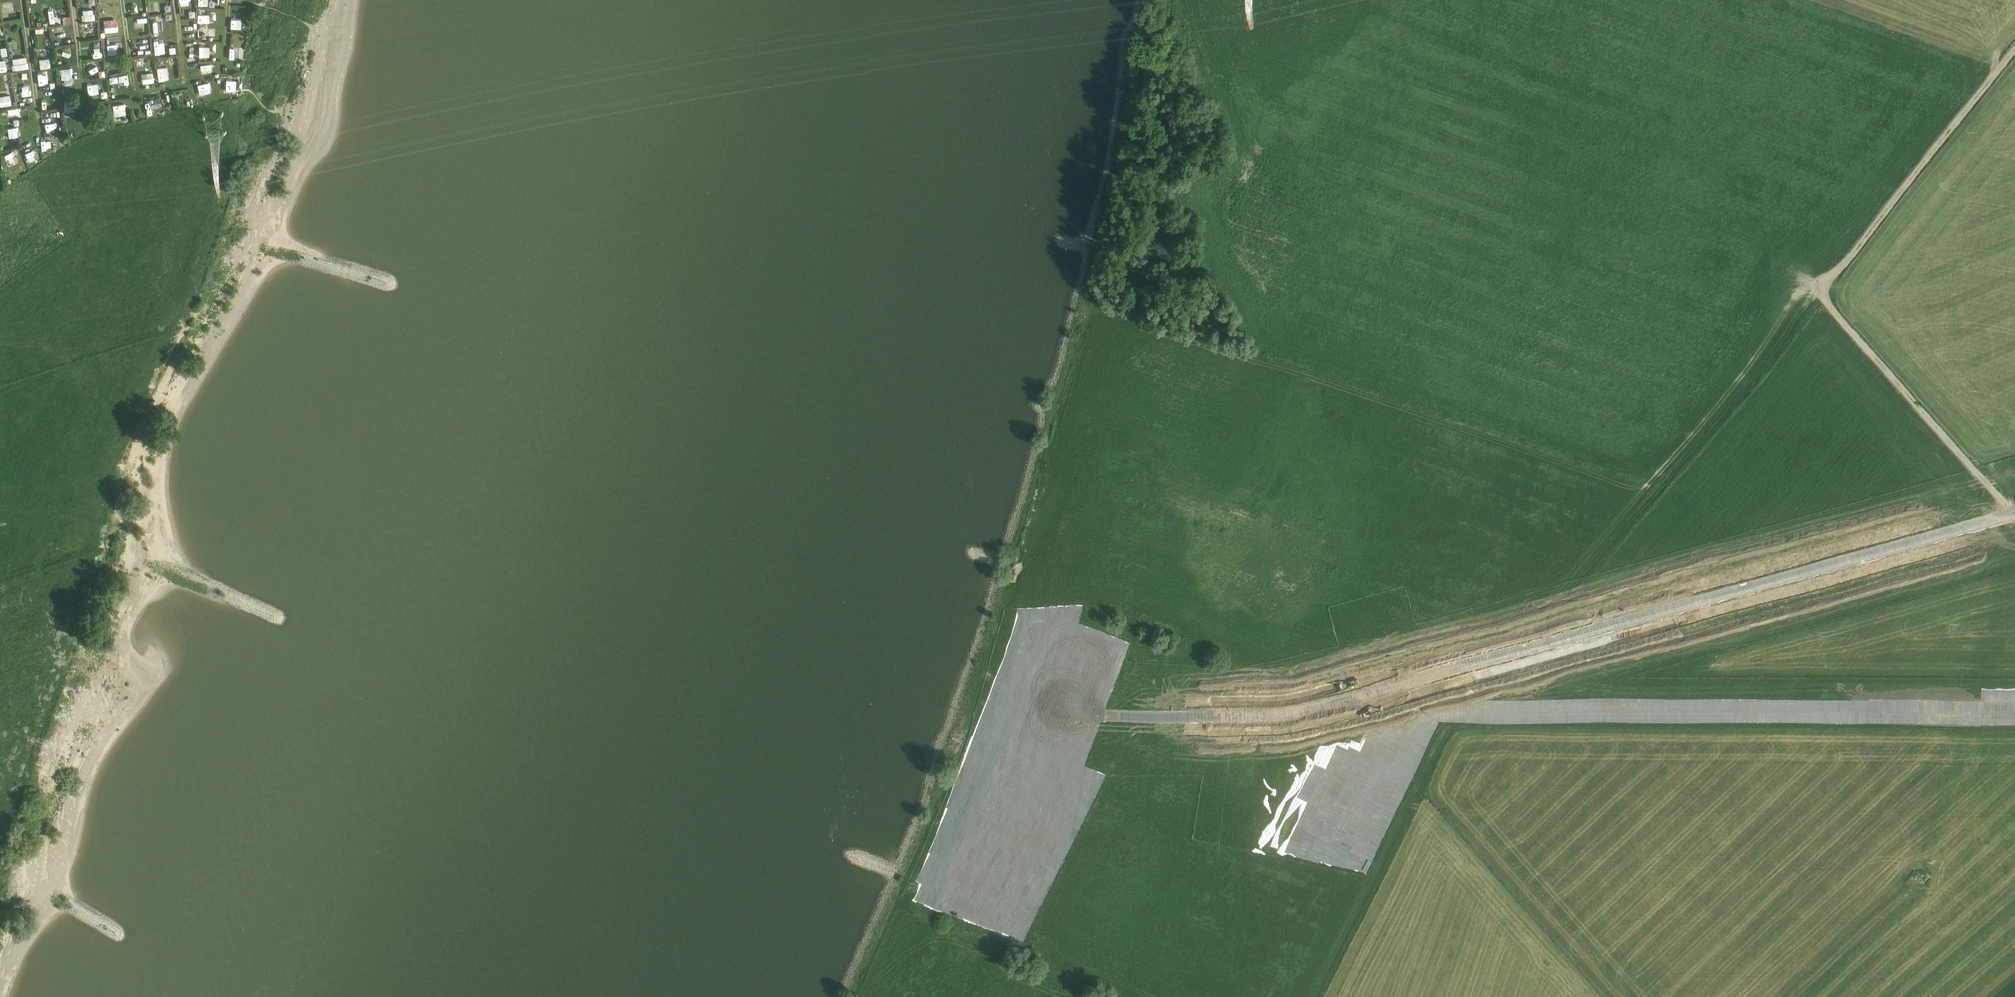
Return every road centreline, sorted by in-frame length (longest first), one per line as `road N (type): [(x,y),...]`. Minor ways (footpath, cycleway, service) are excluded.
road 1 (track): [(2014,516),(1820,297),(2014,49)]

